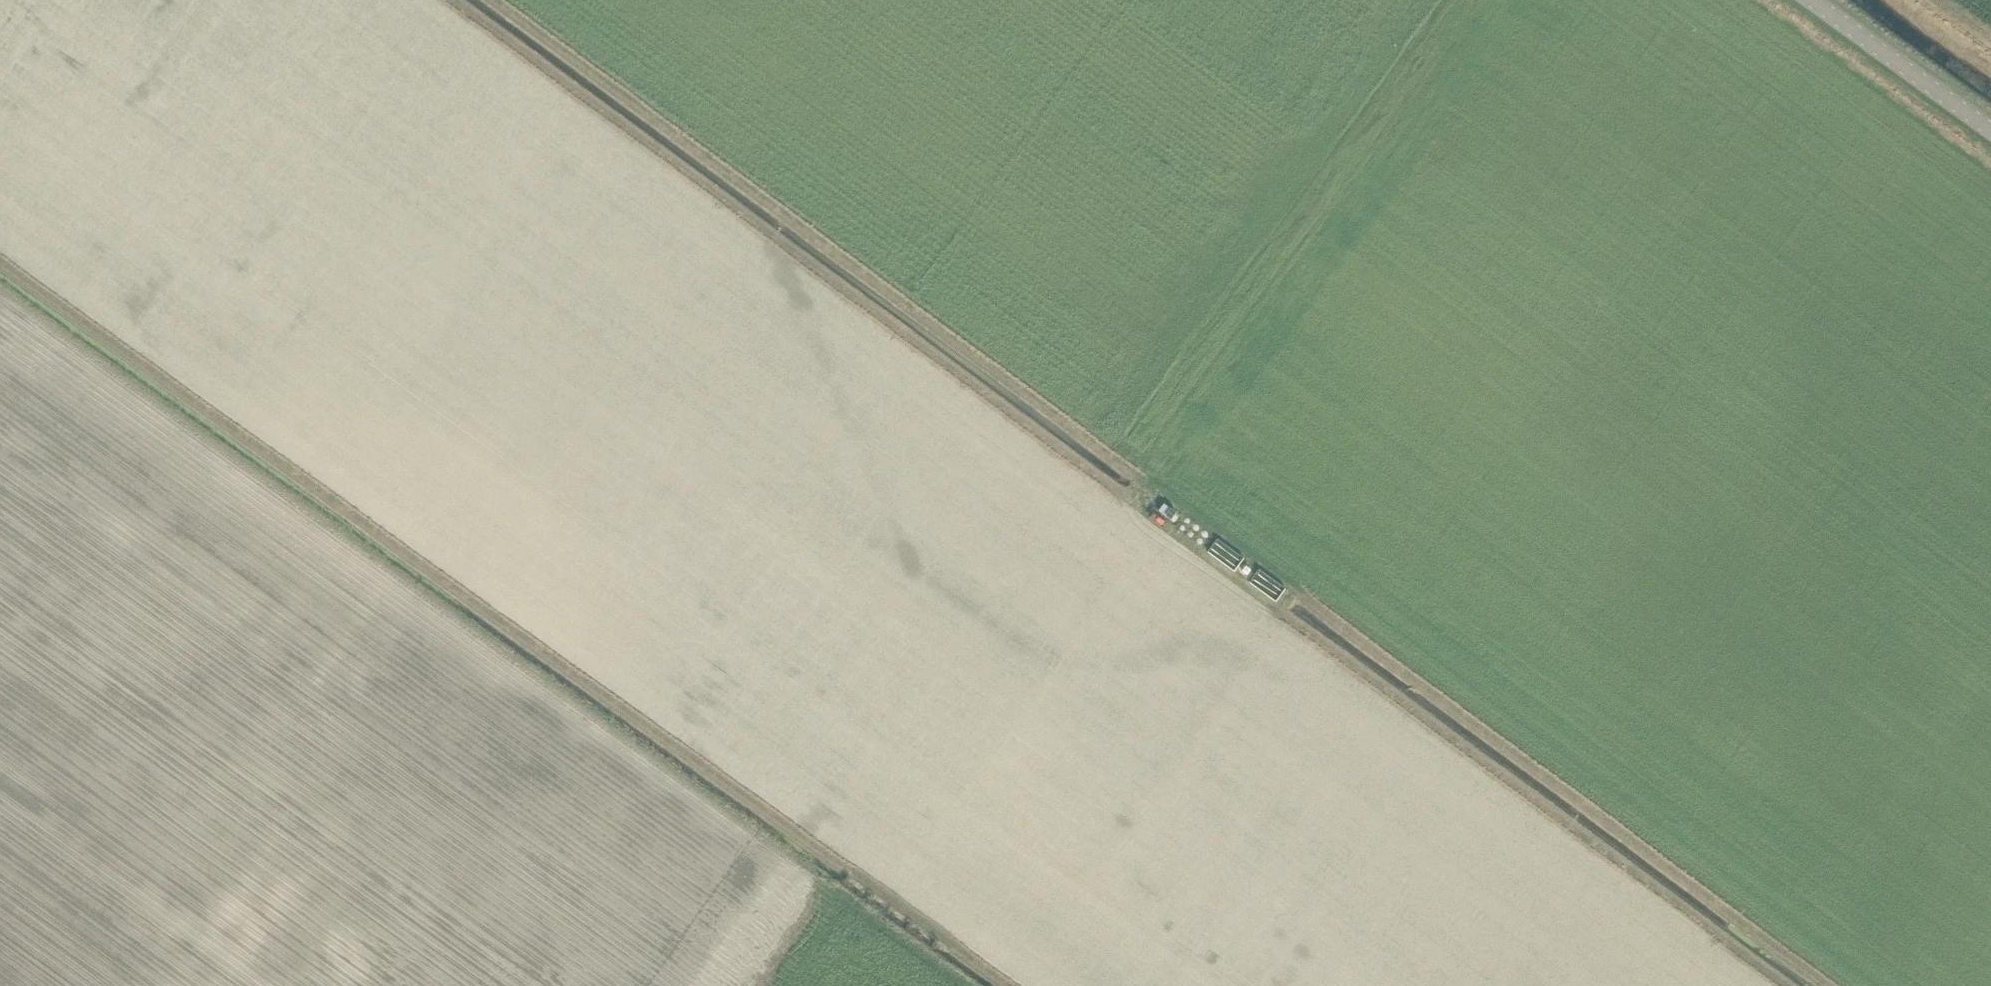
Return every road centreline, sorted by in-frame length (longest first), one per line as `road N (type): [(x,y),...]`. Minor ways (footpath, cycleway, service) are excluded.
road 1 (unclassified): [(1990,129),(1812,0)]

